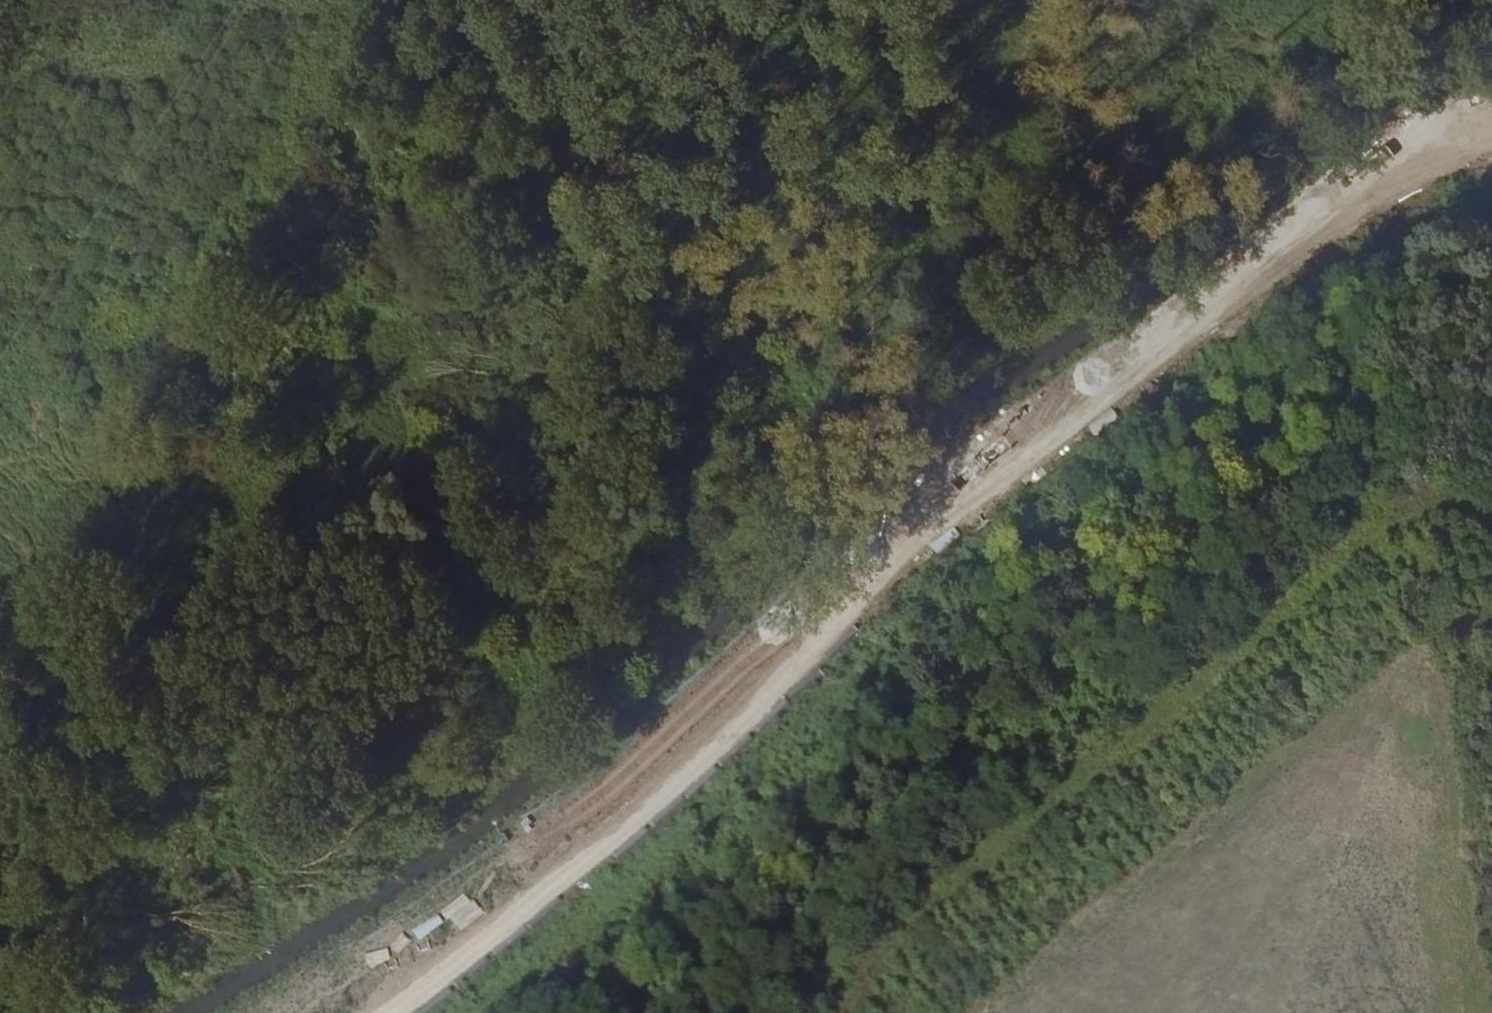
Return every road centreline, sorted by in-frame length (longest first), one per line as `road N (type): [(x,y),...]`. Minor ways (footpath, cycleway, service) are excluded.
road 1 (track): [(1491,123),(1427,124),(1381,83),(1381,38),(1446,0)]

